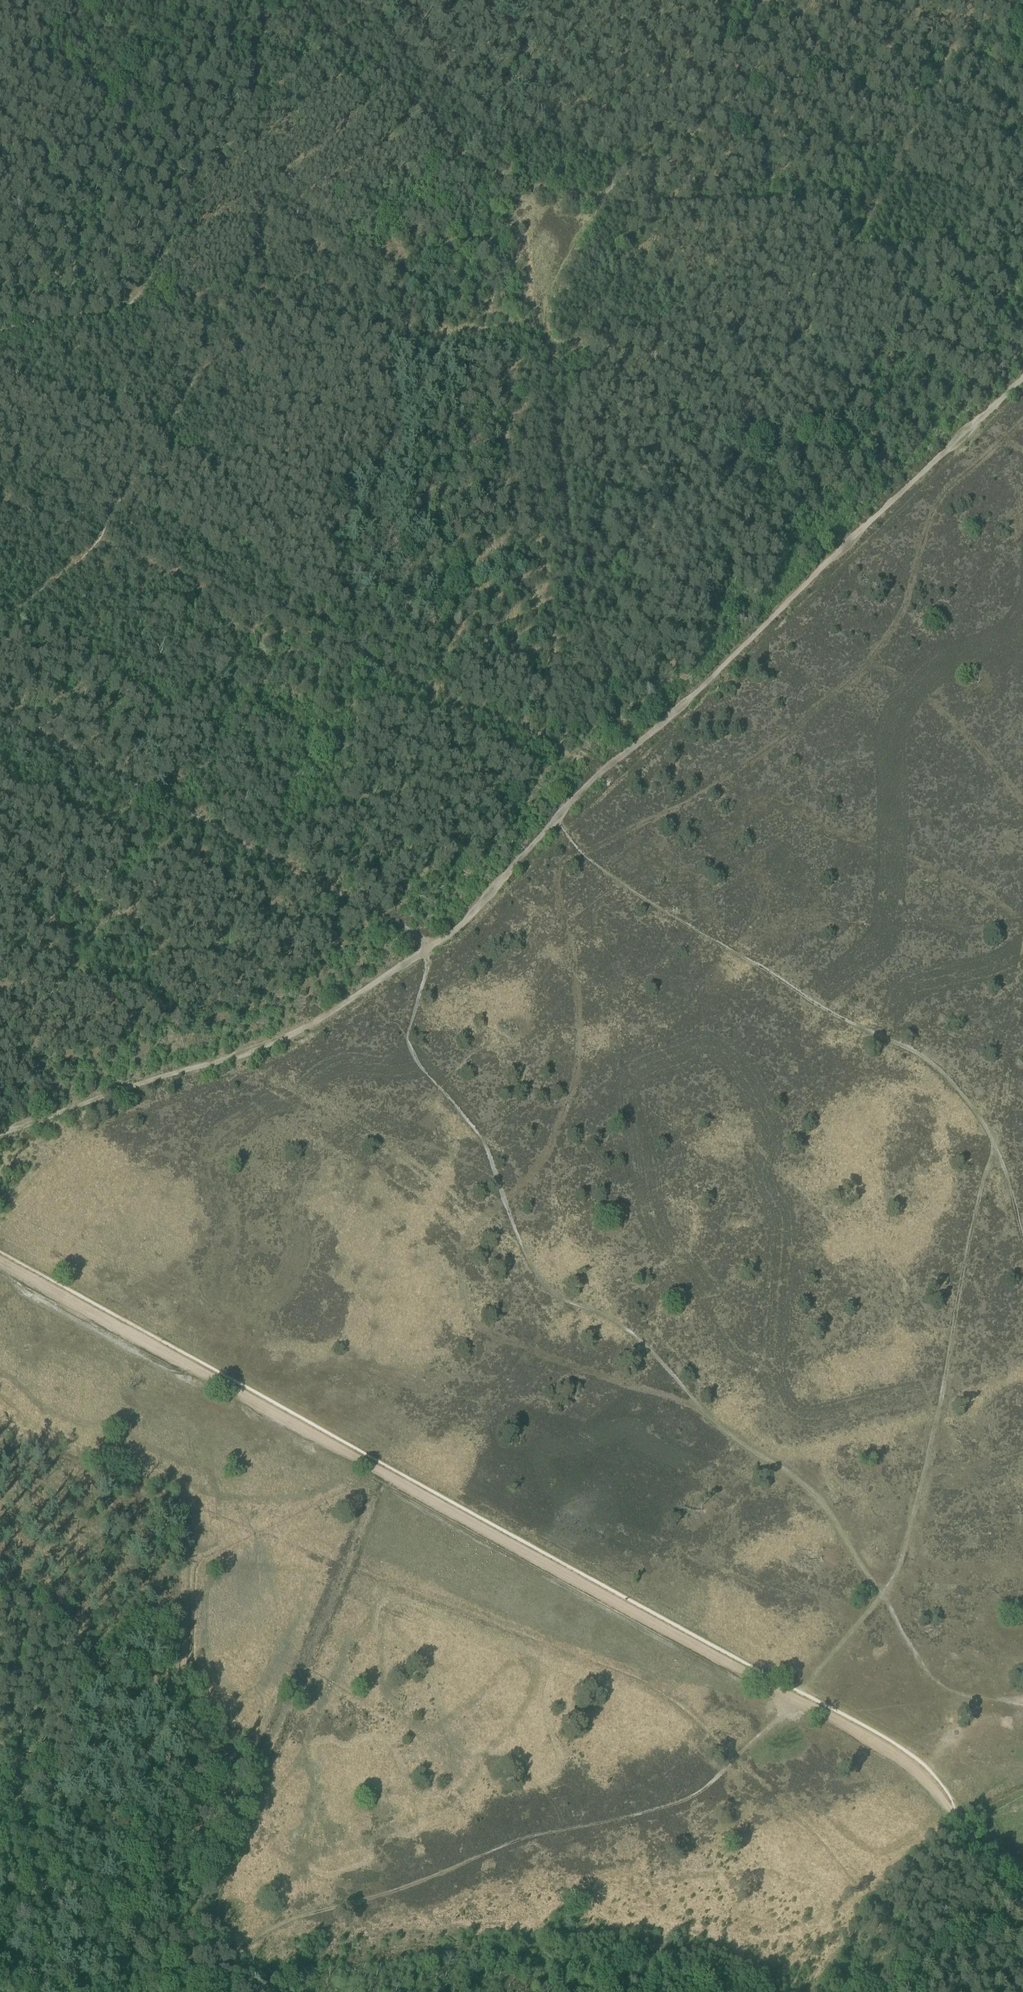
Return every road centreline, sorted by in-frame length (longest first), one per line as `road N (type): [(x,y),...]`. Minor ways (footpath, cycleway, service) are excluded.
road 1 (track): [(0,1259),(897,1756),(930,1784),(1022,1915)]
road 2 (track): [(1022,1238),(991,1130),(934,1060),(836,1017),(623,887),(569,841),(558,819)]

